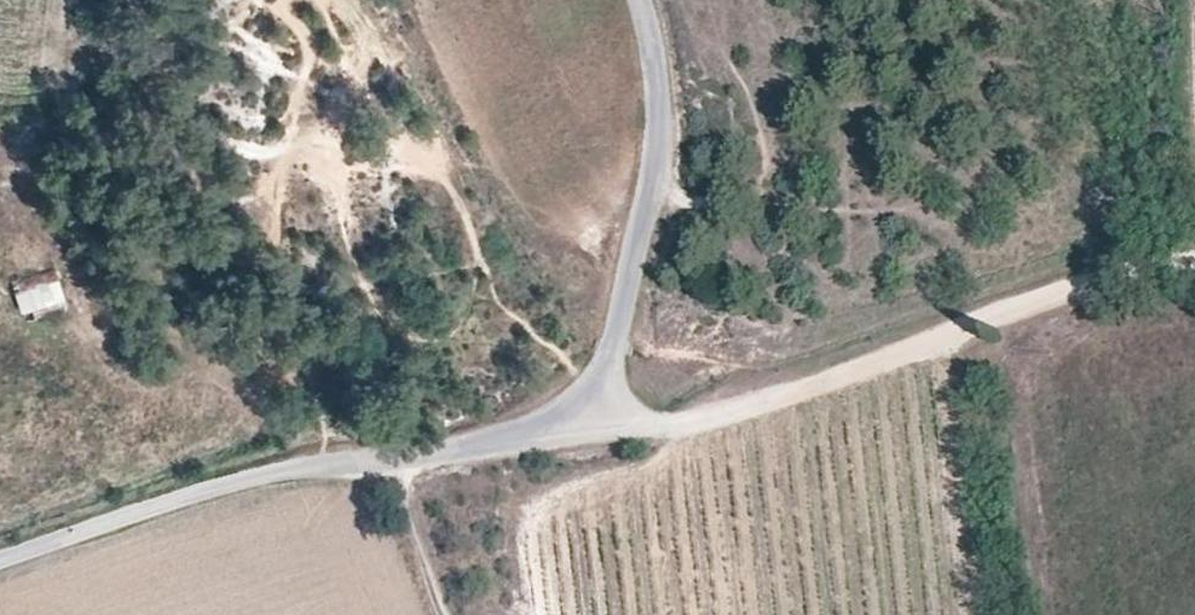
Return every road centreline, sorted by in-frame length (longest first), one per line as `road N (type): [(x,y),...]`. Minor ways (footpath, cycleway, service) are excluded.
road 1 (unclassified): [(640,0),(661,86),(656,157),(610,345),(590,388),(555,421),(510,444),(434,459),(292,473),(91,526),(0,559)]
road 2 (track): [(1194,258),(1007,316),(730,419),(634,428),(555,421)]
road 3 (track): [(344,468),(390,503),(433,614)]

